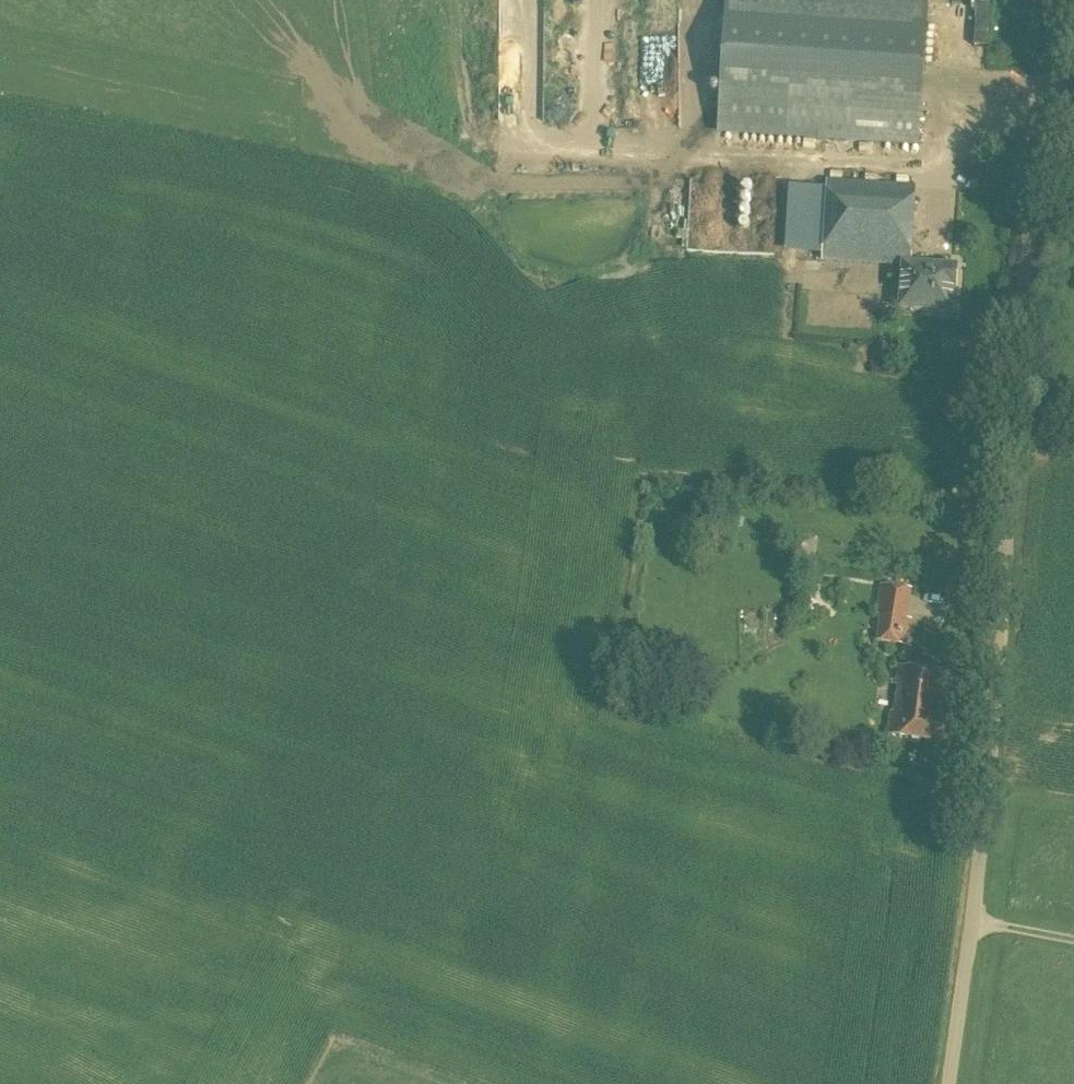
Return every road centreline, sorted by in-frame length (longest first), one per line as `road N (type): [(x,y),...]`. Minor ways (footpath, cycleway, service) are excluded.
road 1 (unclassified): [(954,1083),(989,848),(1046,156),(1072,0)]

